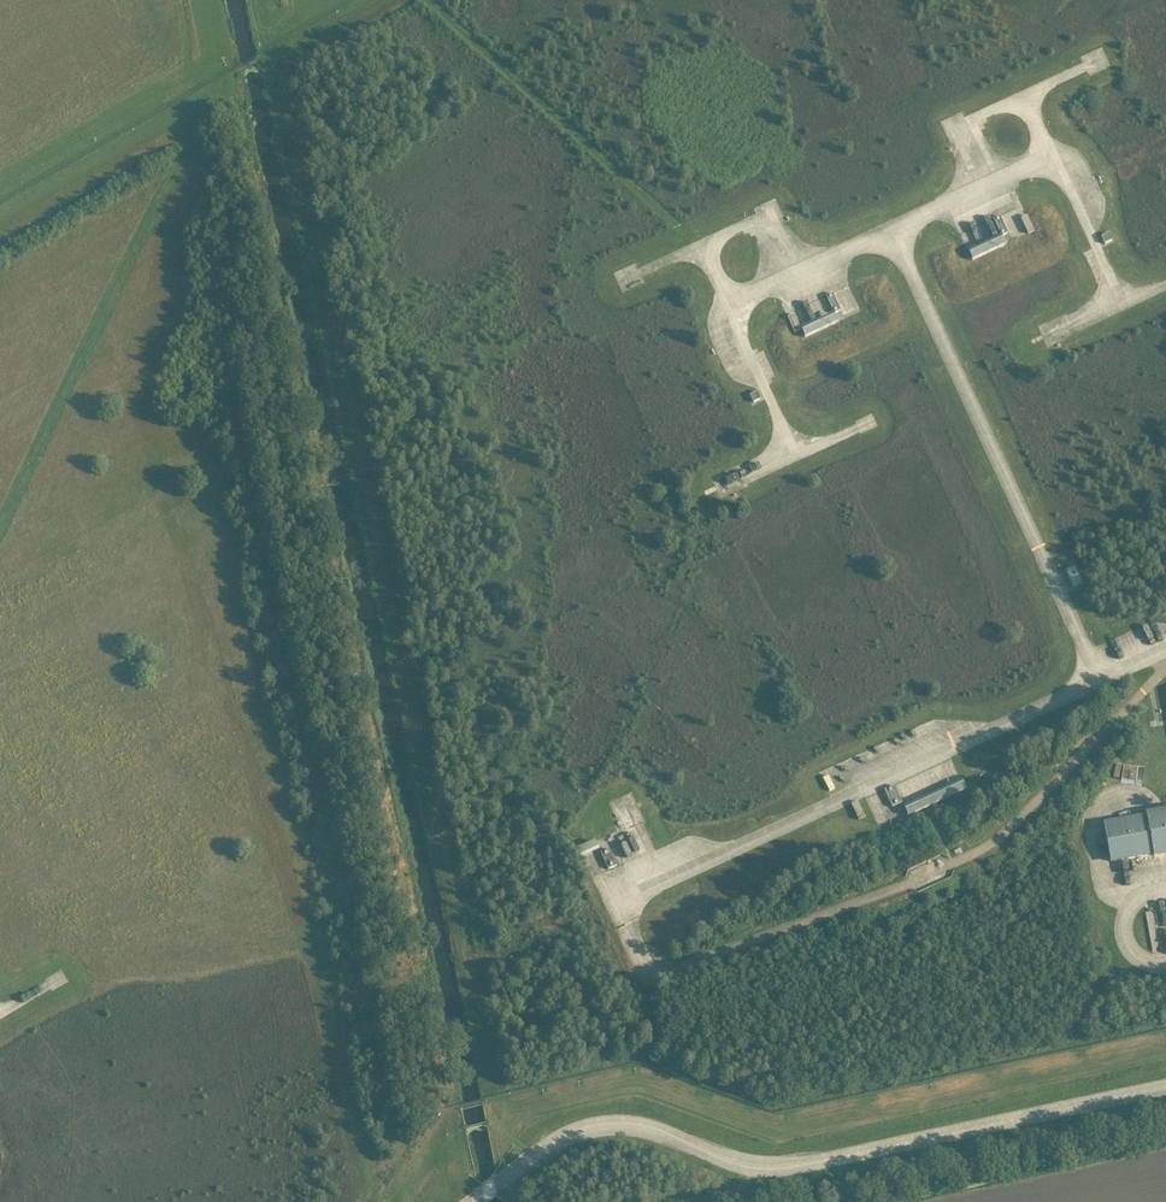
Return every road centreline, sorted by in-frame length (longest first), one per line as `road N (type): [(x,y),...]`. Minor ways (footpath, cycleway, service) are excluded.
road 1 (unclassified): [(483,1195),(552,1143),(605,1124),(662,1131),(726,1162),(788,1168),(1165,1087)]
road 2 (unclassified): [(1100,681),(616,906)]
road 3 (unclassified): [(891,229),(1100,681)]
road 4 (unclassified): [(727,304),(891,229)]
road 5 (unclassified): [(891,229),(1055,155)]

